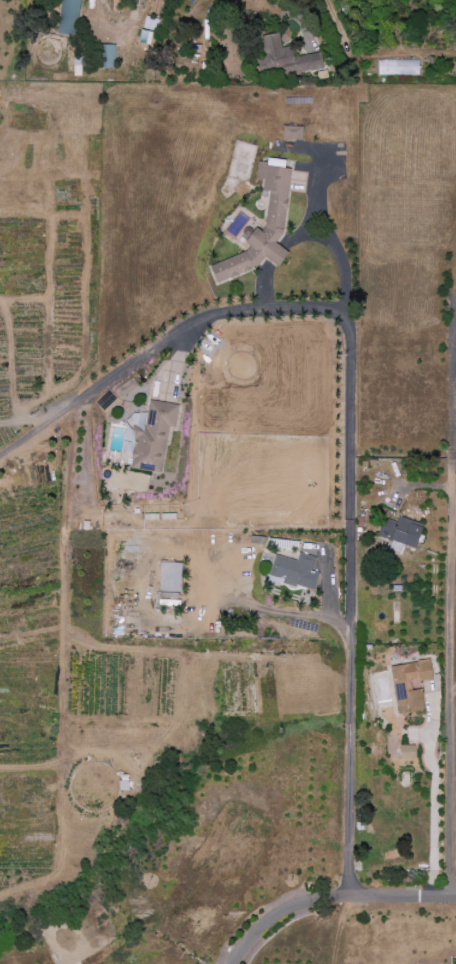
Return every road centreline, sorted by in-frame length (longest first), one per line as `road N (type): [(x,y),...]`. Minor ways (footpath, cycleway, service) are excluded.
road 1 (residential): [(455,896),(315,899)]

